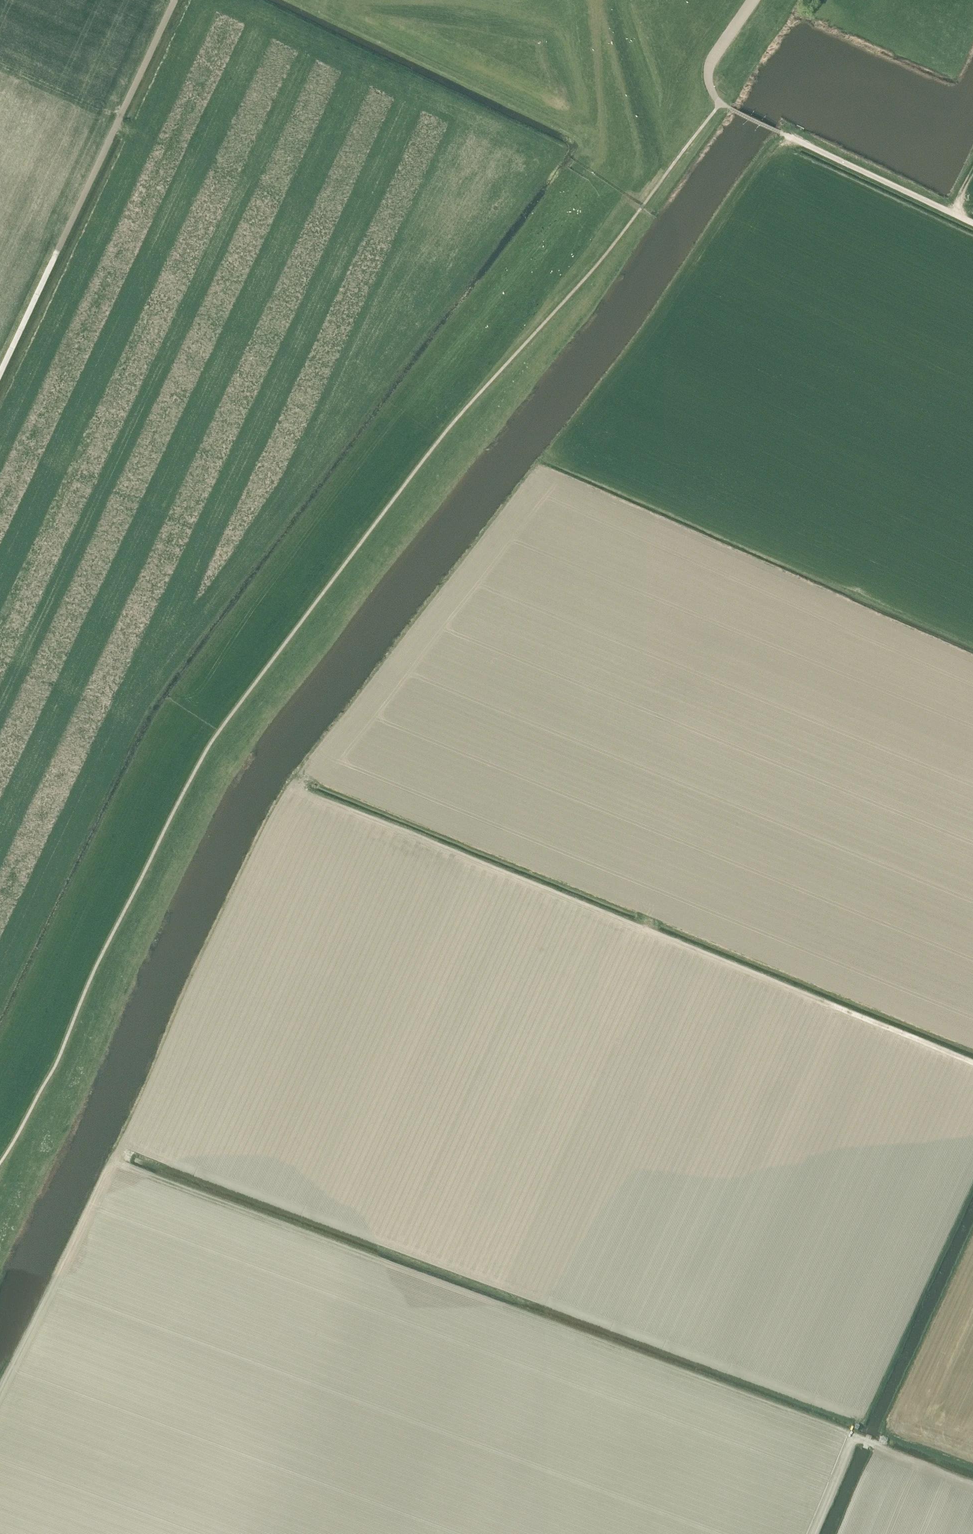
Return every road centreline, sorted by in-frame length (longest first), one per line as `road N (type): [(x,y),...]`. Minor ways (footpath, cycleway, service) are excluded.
road 1 (track): [(0,365),(172,0)]
road 2 (unclassified): [(972,222),(784,134)]

